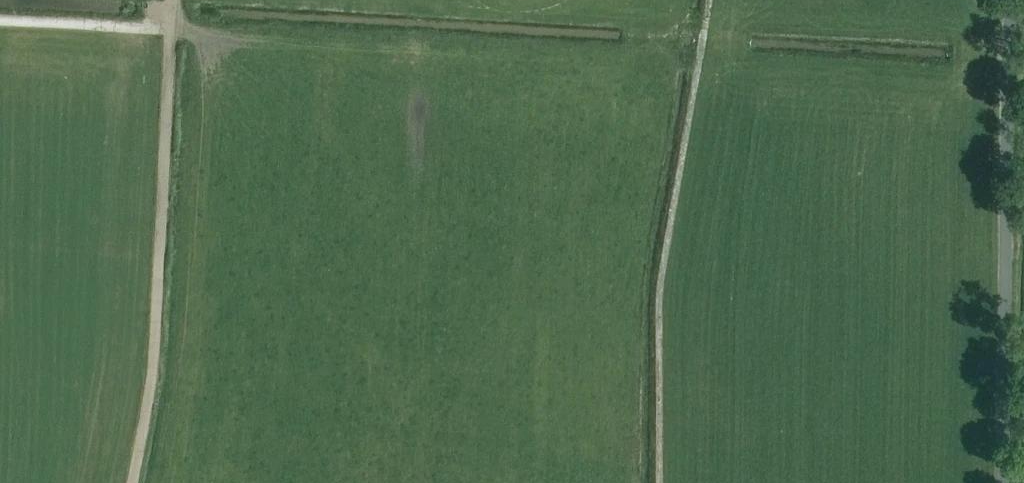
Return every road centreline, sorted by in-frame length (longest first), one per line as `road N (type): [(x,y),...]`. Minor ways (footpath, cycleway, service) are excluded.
road 1 (unclassified): [(998,482),(1011,0)]

